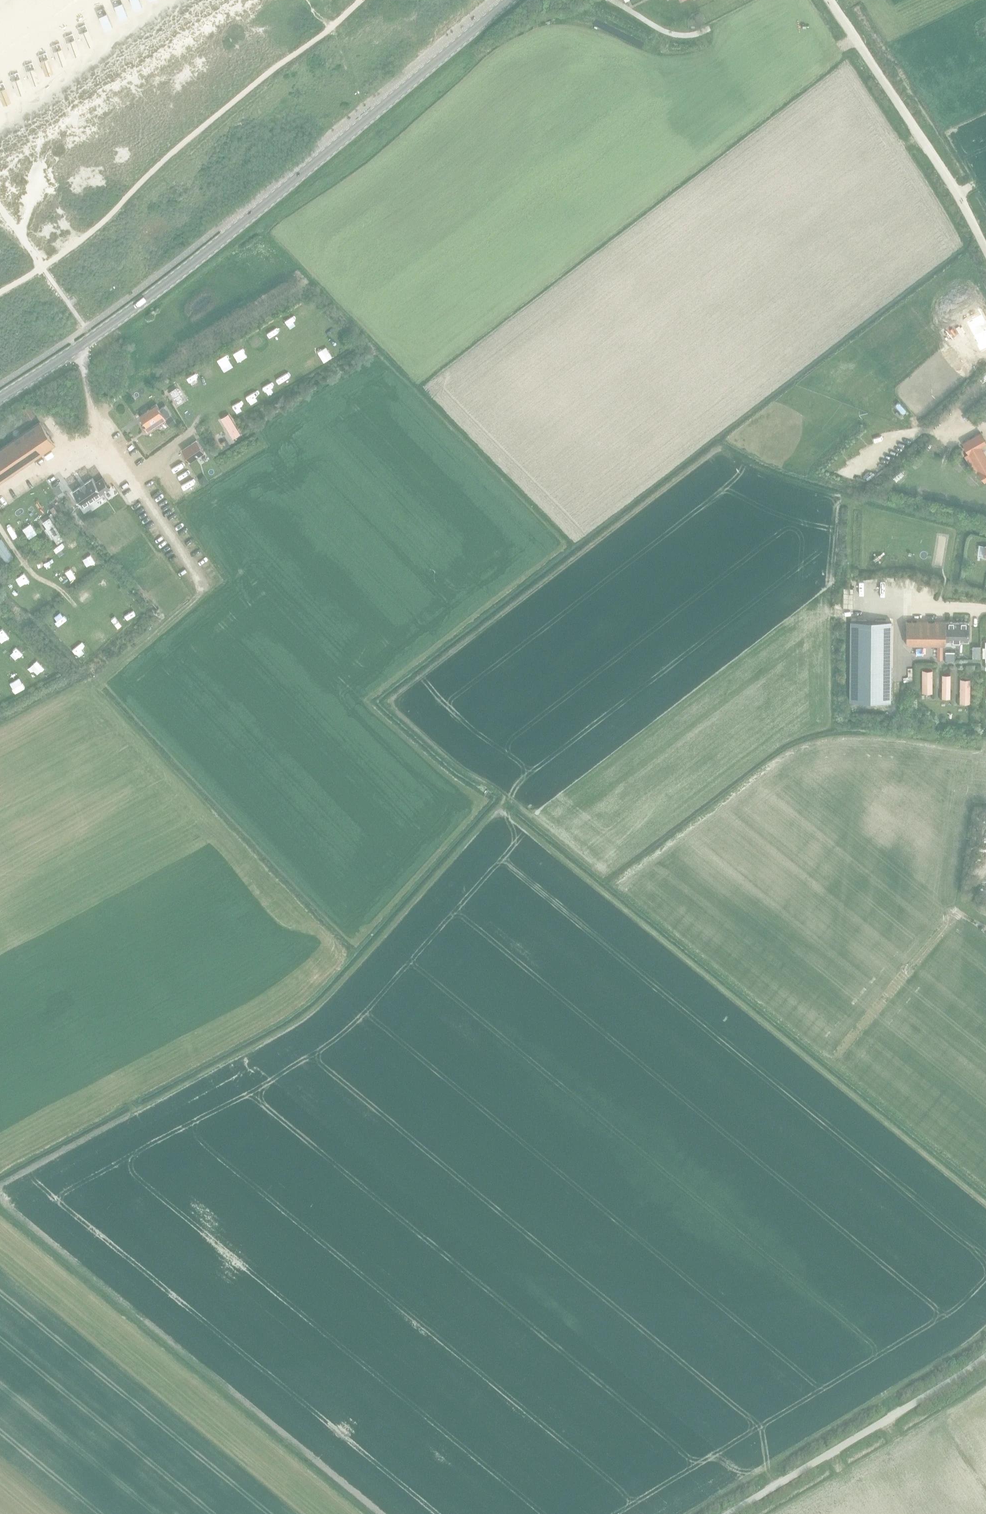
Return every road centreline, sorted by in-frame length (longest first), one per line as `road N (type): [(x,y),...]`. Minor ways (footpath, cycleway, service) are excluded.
road 1 (secondary): [(0,396),(163,285),(507,0)]
road 2 (unclassified): [(985,1357),(728,1513)]
road 3 (unclassified): [(985,245),(831,0)]

